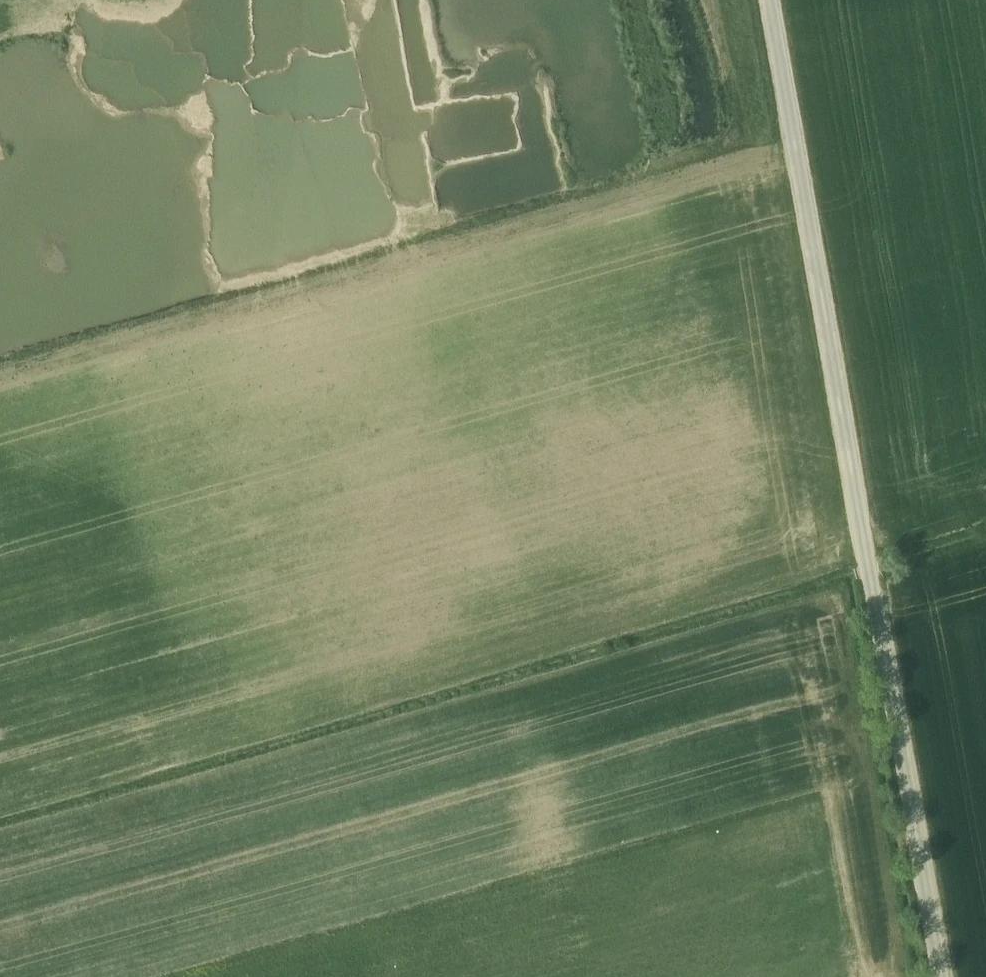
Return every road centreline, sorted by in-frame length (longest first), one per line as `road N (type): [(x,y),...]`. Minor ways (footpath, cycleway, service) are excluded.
road 1 (unclassified): [(773,0),(945,976)]

